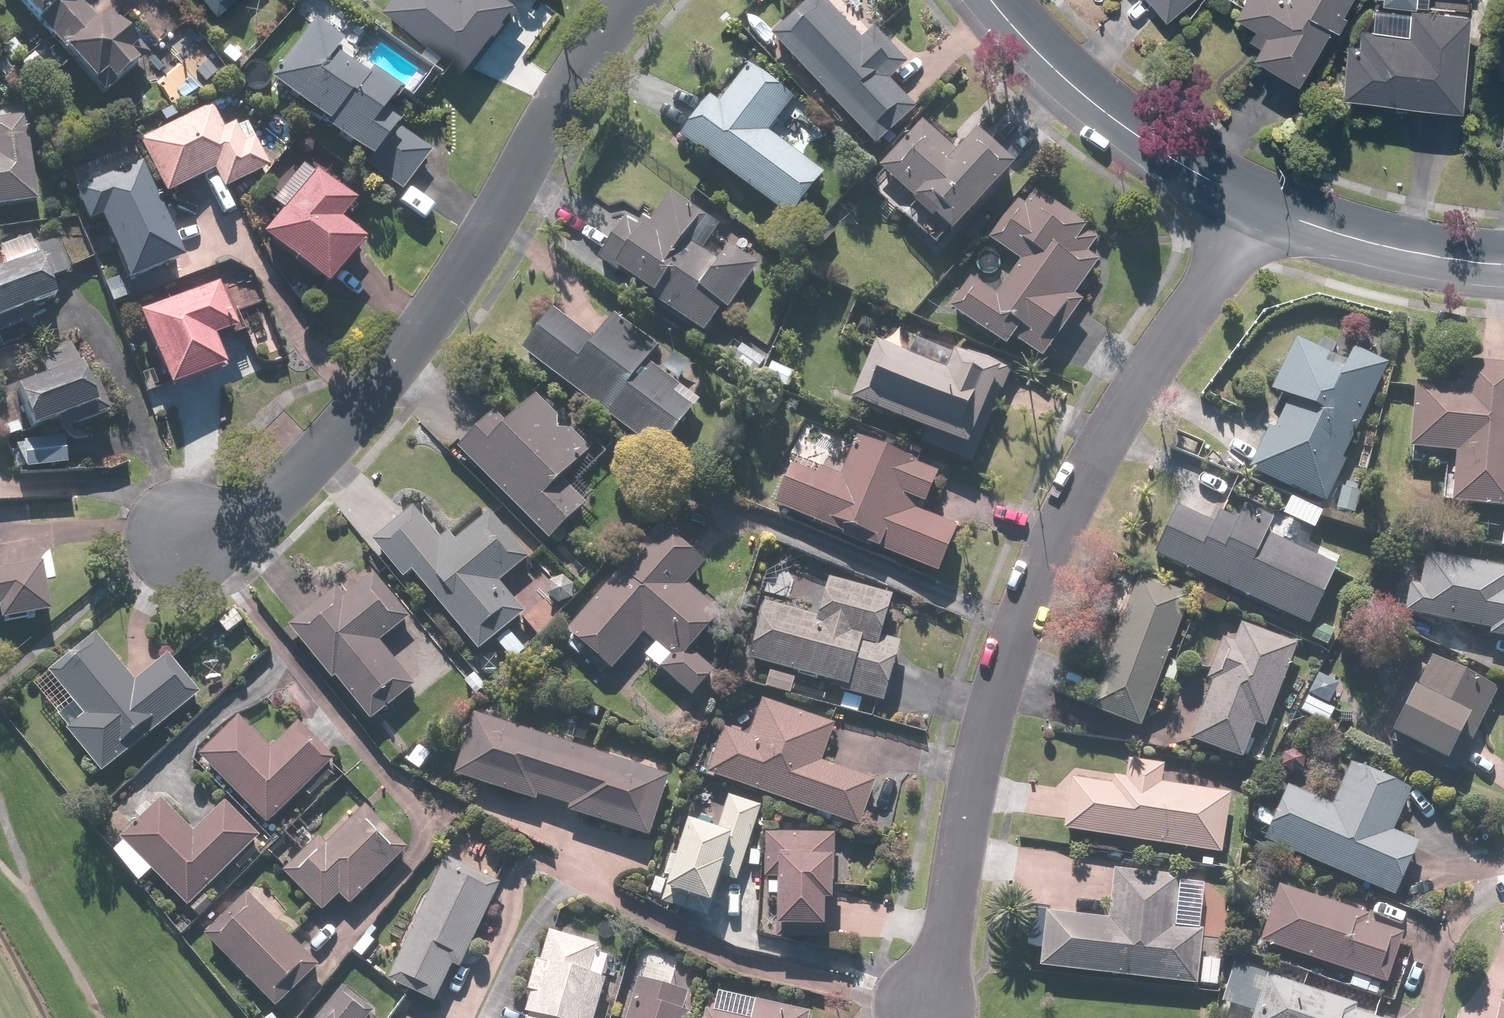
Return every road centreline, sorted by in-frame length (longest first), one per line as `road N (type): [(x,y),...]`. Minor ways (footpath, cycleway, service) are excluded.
road 1 (residential): [(1247,205),(1062,505),(1036,568),(989,712),(924,1003)]
road 2 (residential): [(634,0),(594,43),(389,374),(248,517),(197,542)]
road 3 (residential): [(989,0),(1071,87),(1247,205)]
road 4 (residential): [(1247,205),(1356,243),(1503,265)]

